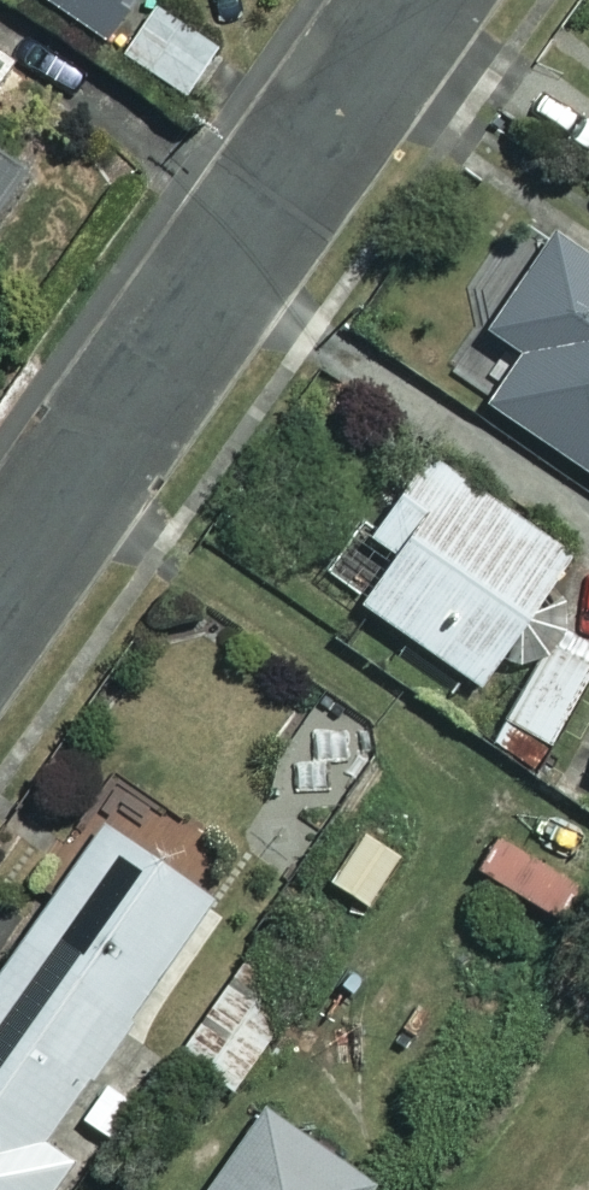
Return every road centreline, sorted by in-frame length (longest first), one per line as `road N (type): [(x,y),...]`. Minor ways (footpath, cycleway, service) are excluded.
road 1 (residential): [(0,593),(414,0)]

